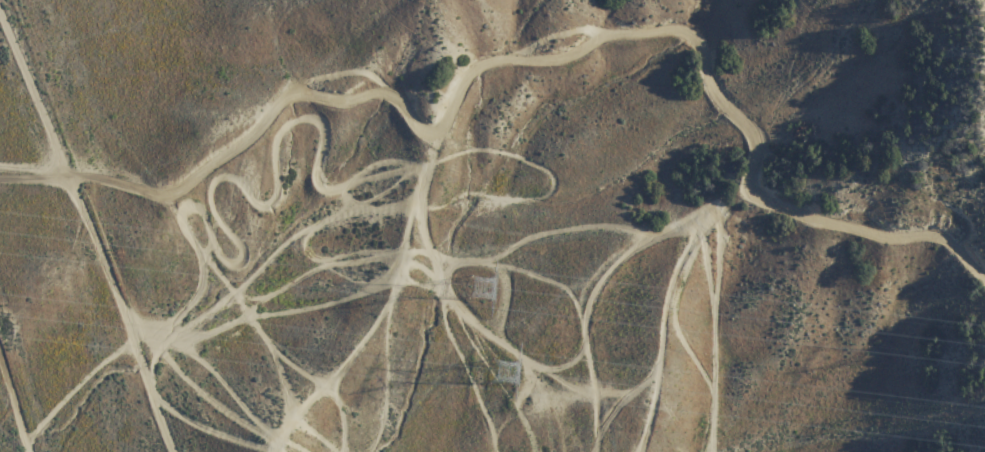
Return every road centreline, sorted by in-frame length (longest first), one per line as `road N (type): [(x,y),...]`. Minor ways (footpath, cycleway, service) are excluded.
road 1 (track): [(441,133),(469,86),(497,67),(572,59),(666,32),(705,46),(714,81),(757,139),(756,181),(772,201),(882,236)]
road 2 (track): [(441,133),(421,131),(385,97),(317,96),(268,113),(197,176),(159,197),(69,177),(0,174)]
road 3 (track): [(0,3),(173,451)]

